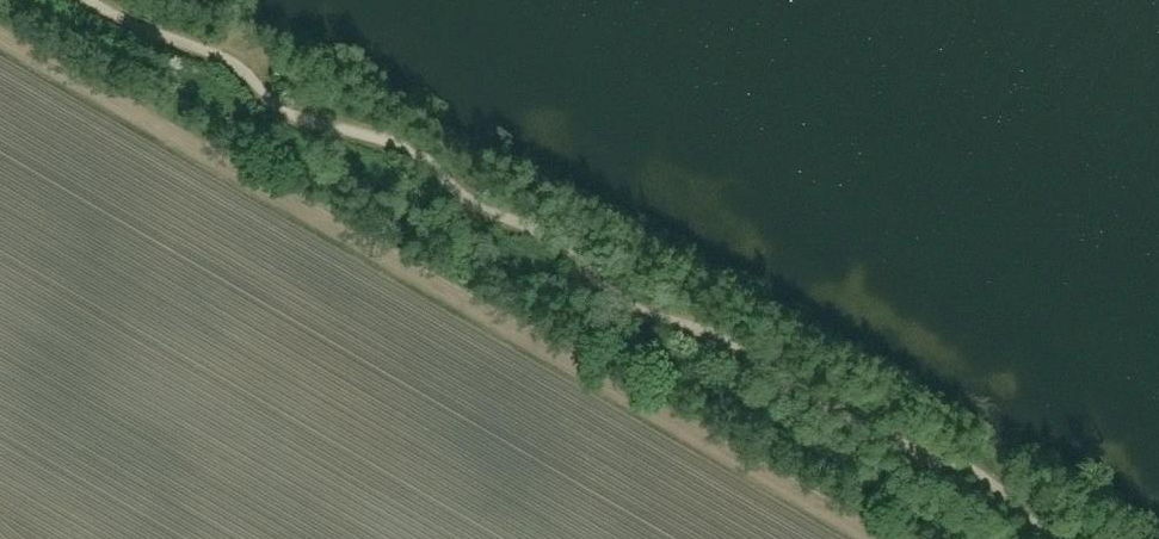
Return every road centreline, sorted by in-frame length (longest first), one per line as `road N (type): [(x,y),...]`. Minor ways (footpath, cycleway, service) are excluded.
road 1 (track): [(0,36),(877,538)]

